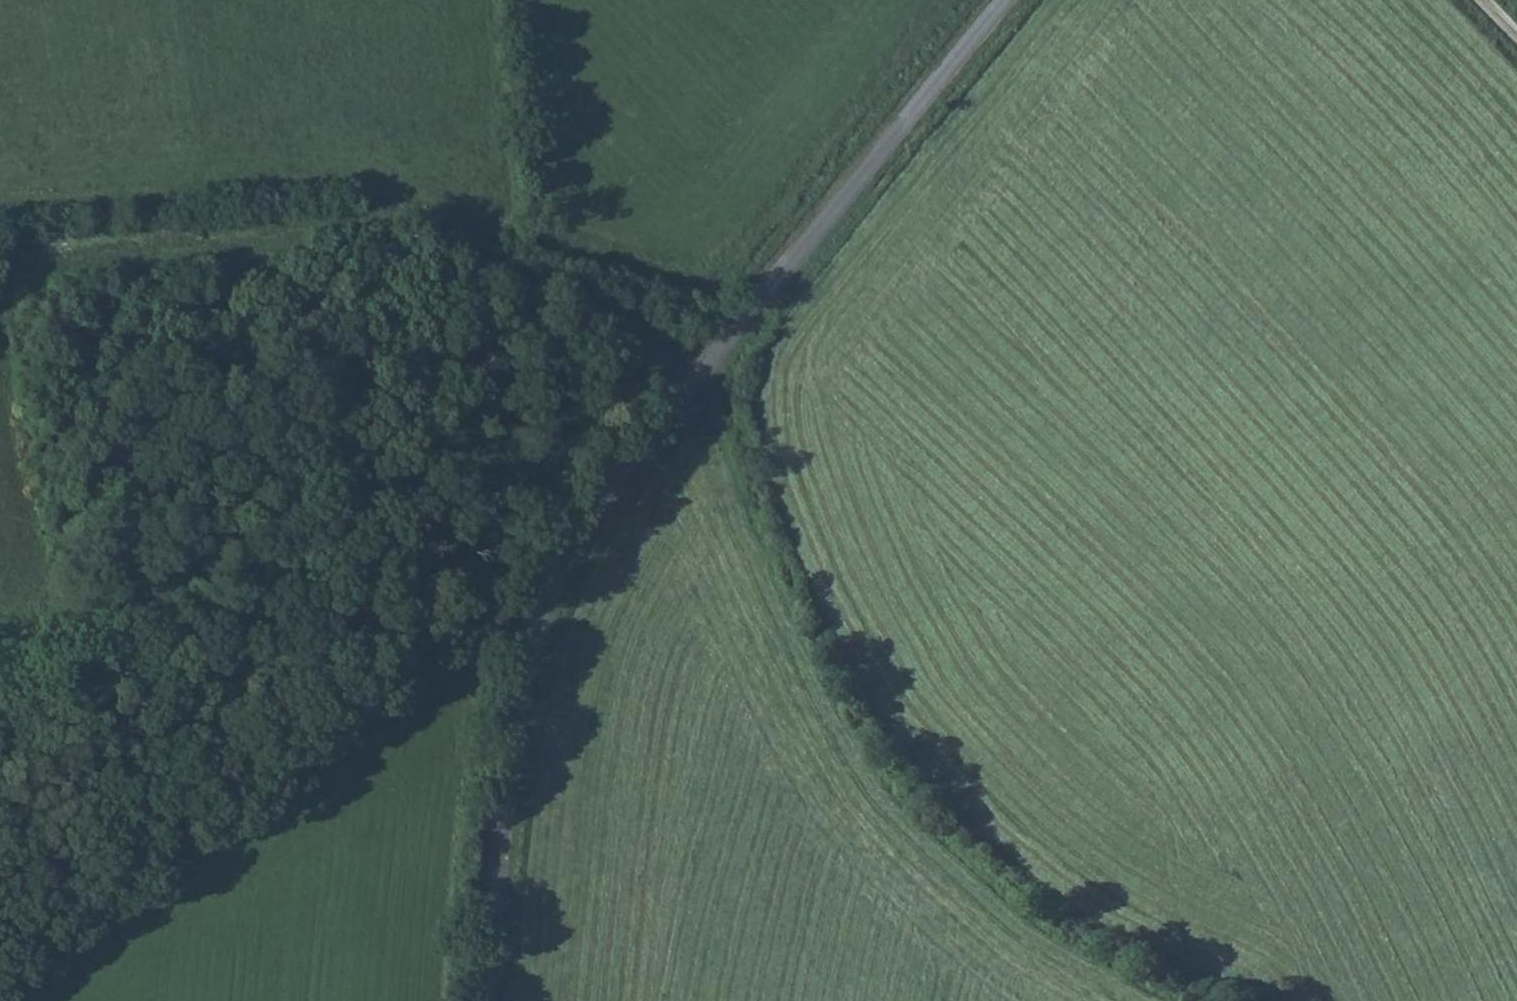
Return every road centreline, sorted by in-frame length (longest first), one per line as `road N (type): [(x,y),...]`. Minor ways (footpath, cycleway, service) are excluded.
road 1 (unclassified): [(484,1000),(517,689),(561,571),(662,419),(1004,0)]

